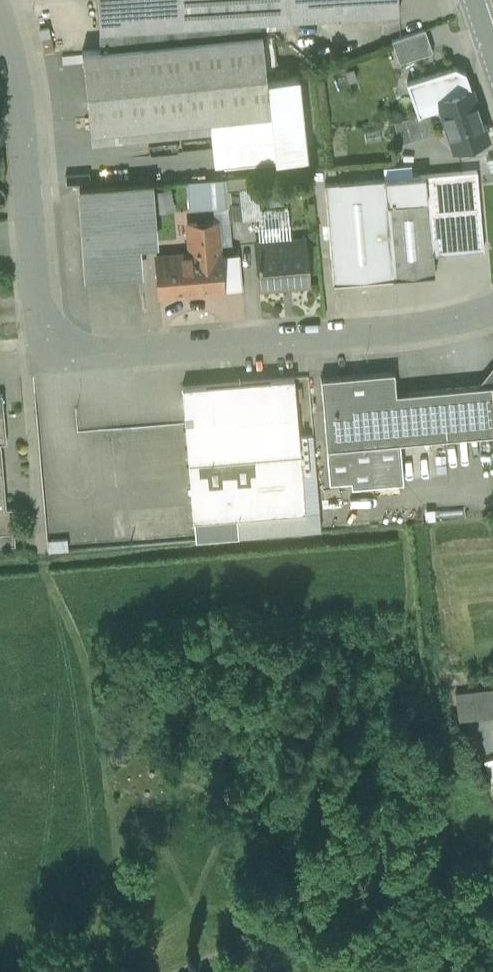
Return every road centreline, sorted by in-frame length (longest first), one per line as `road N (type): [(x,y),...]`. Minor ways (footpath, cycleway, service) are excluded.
road 1 (residential): [(492,309),(418,328),(86,355),(40,346),(22,90),(0,0)]

